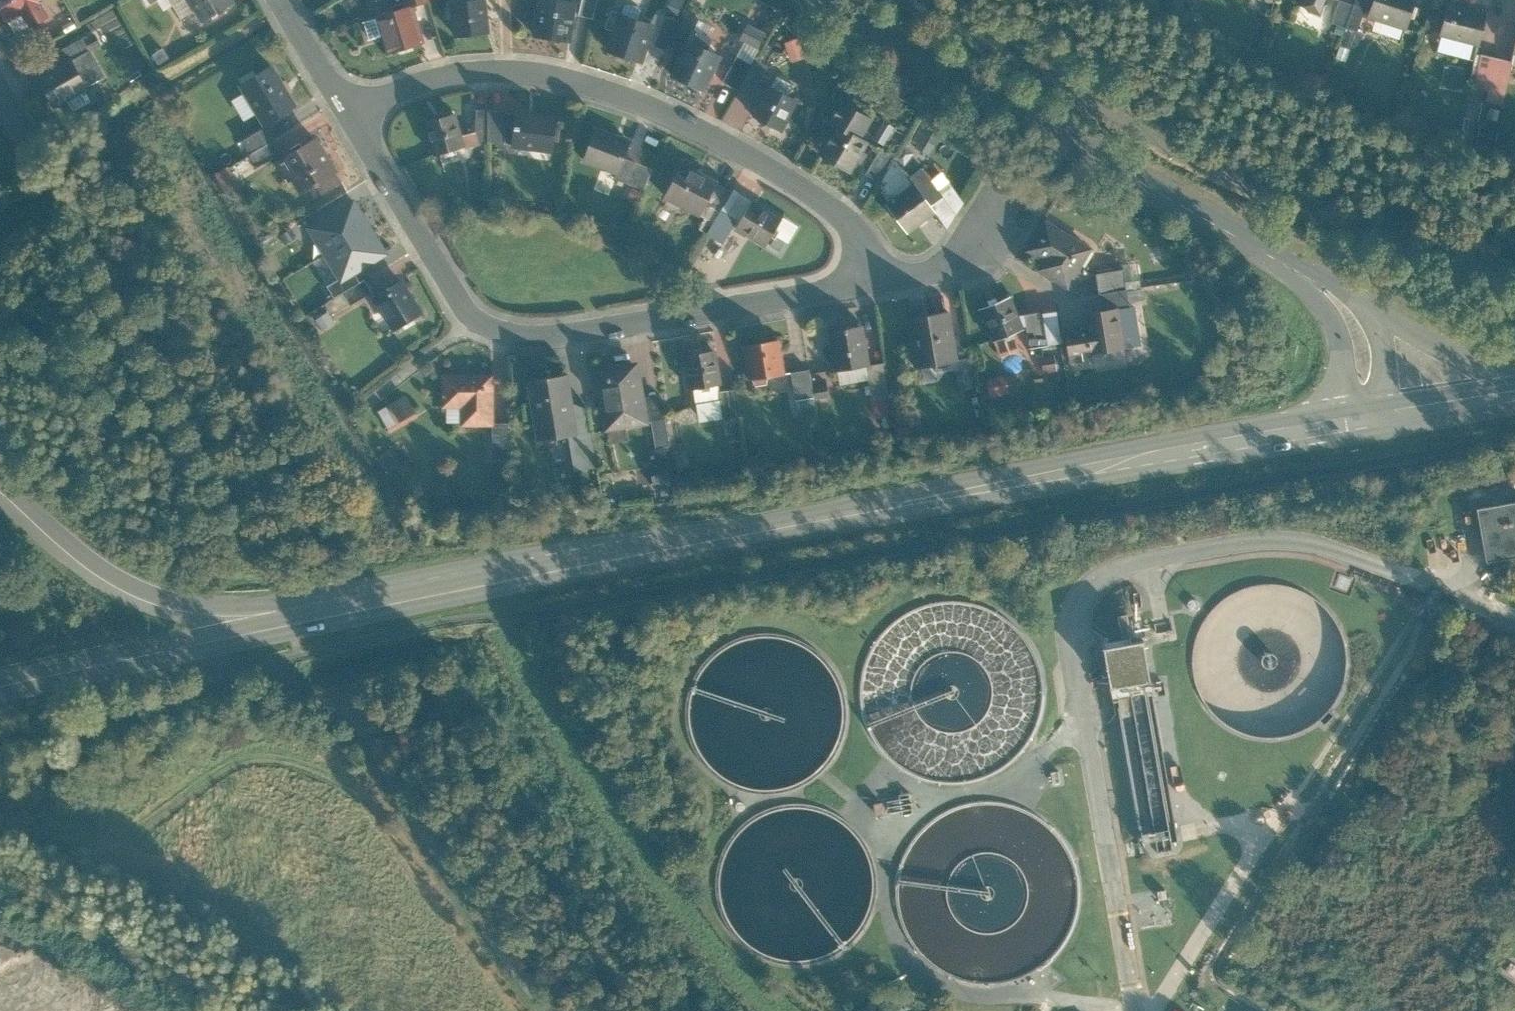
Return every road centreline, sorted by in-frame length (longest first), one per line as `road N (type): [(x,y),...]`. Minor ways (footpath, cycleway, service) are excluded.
road 1 (secondary): [(291,622),(1371,420)]
road 2 (residential): [(348,114),(461,304),(505,332),(565,335),(874,284)]
road 3 (residential): [(874,284),(867,245),(822,200),(694,127),(603,88),(539,73),(473,74),(419,84),(348,114)]
road 4 (tertiary): [(1336,291),(821,0)]
road 5 (secondary): [(291,622),(217,612),(124,582),(0,488)]
road 6 (secondary): [(0,683),(291,622)]
road 7 (tertiary): [(1514,374),(1336,291)]
road 8 (residential): [(874,284),(955,267),(981,248),(1005,208)]
road 9 (secondary): [(1514,395),(1371,420)]
road 10 (tertiary): [(1371,420),(1360,330),(1336,291)]
road 11 (residential): [(279,0),(348,114)]

